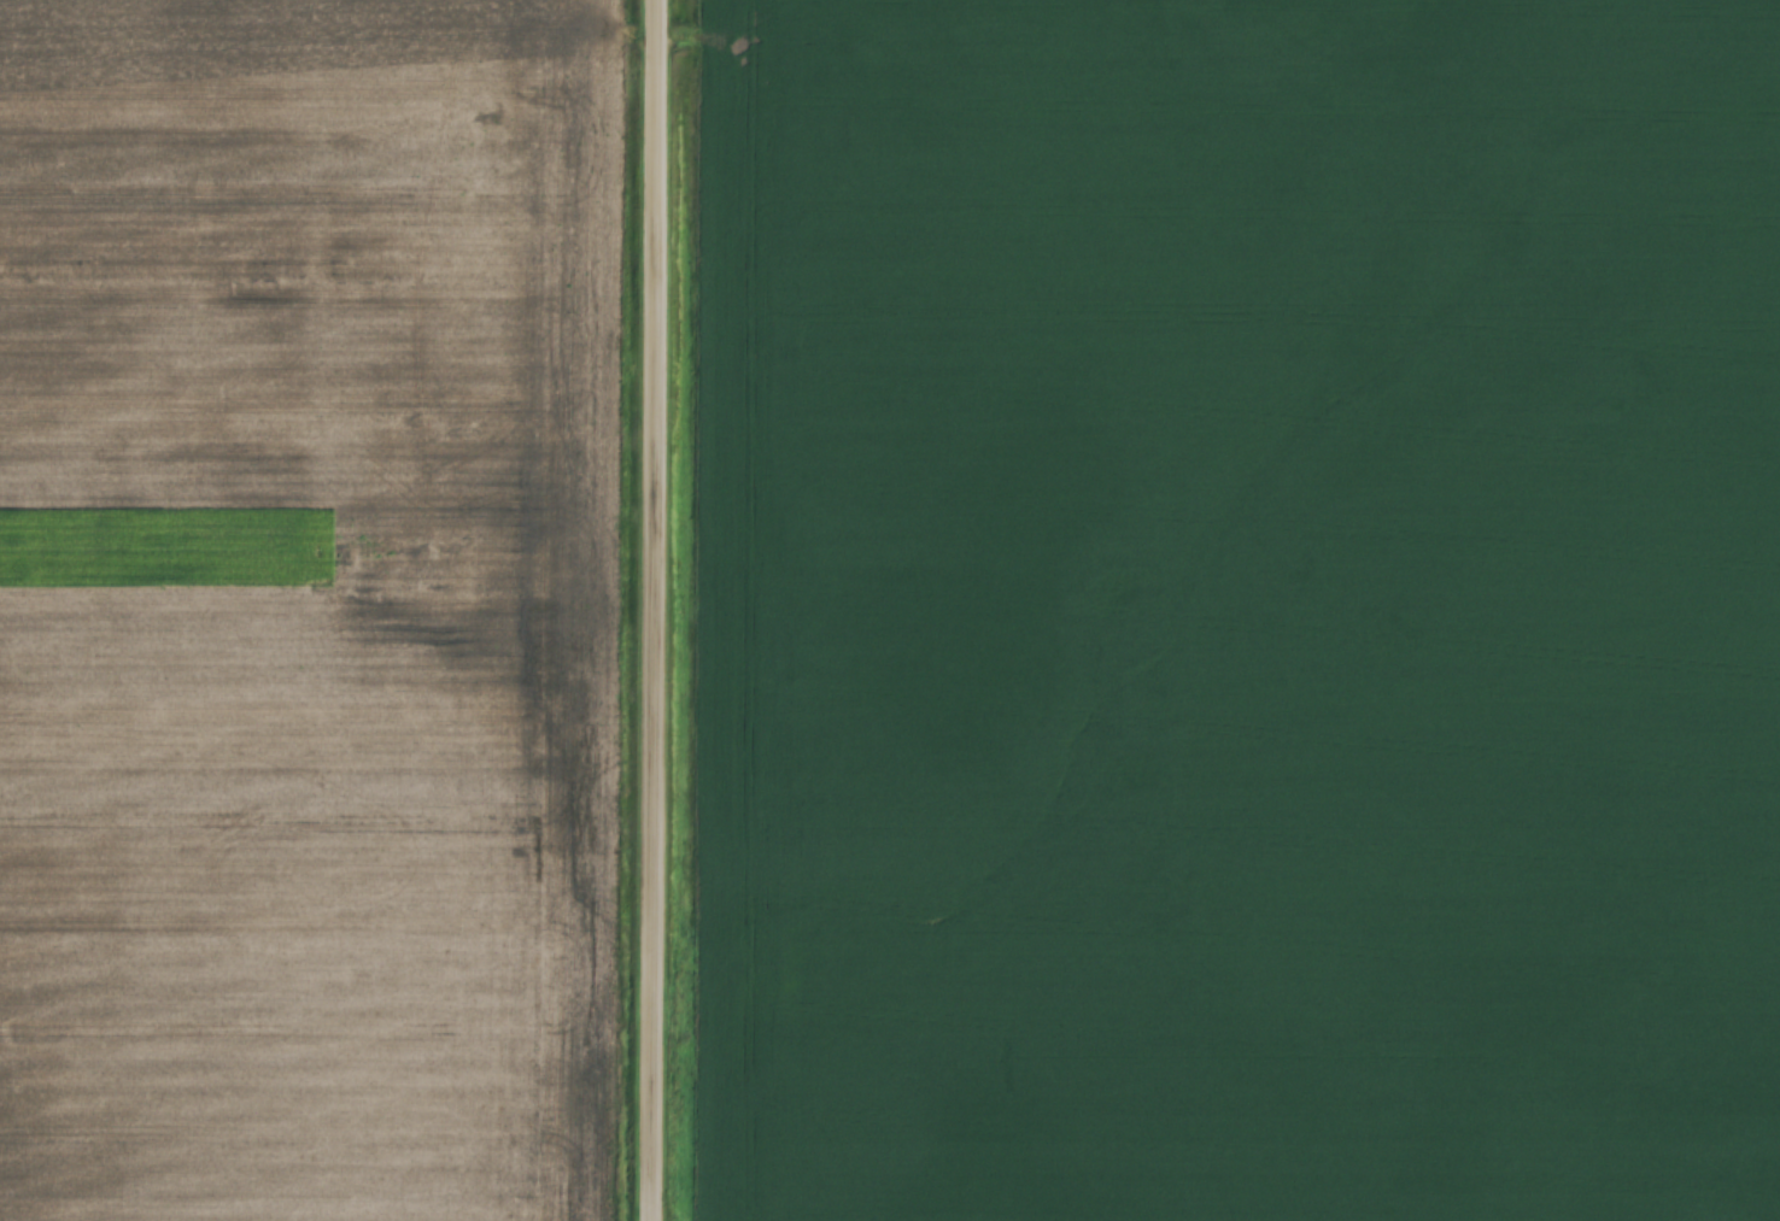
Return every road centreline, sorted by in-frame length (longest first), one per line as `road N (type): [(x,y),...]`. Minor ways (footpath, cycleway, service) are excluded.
road 1 (residential): [(660,1220),(664,0)]

